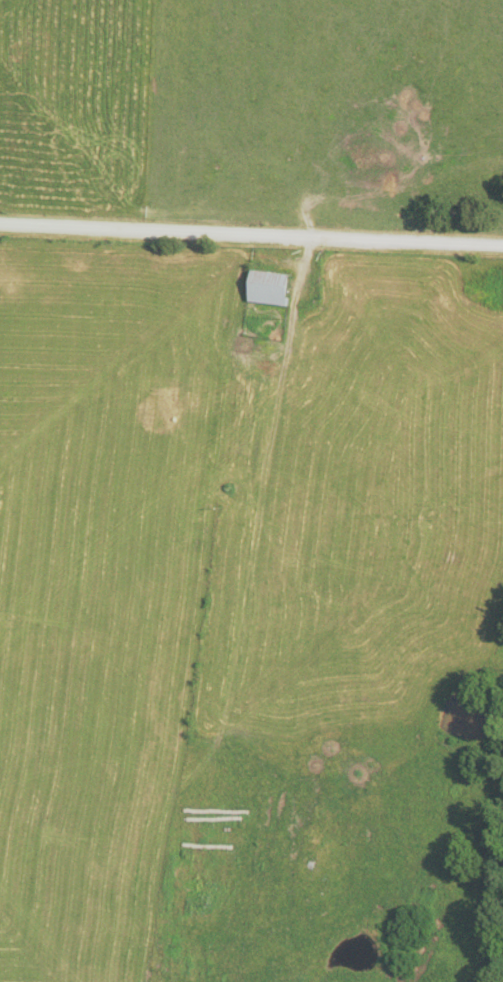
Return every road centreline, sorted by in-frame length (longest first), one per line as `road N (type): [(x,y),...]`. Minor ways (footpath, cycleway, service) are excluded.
road 1 (residential): [(502,242),(0,221)]

